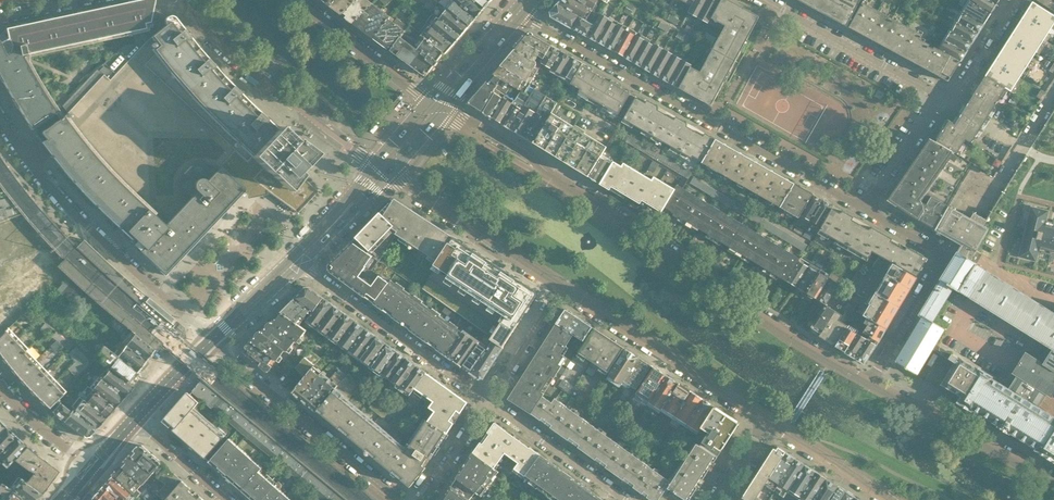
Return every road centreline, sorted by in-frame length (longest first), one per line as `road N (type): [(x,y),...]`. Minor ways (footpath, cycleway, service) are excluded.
road 1 (residential): [(871,381),(541,172),(524,154),(443,110)]
road 2 (residential): [(519,12),(865,209)]
road 3 (residential): [(212,339),(79,219),(0,117)]
road 4 (residential): [(184,0),(256,74),(374,167)]
road 5 (residential): [(399,499),(212,339)]
road 6 (residential): [(558,289),(763,420)]
road 7 (residential): [(487,401),(296,261)]
road 8 (residential): [(865,209),(944,256),(871,381)]
road 9 (residential): [(948,98),(761,0)]
road 10 (residential): [(1053,483),(871,381)]
road 11 (residential): [(386,175),(558,289)]
road 12 (residential): [(625,499),(487,401)]
road 13 (residential): [(431,102),(303,0)]
road 14 (residential): [(763,420),(884,499)]
road 15 (residential): [(948,98),(865,209)]
road 16 (residential): [(558,289),(487,401)]
road 17 (residential): [(134,419),(228,499)]
road 18 (residential): [(91,467),(0,388)]

